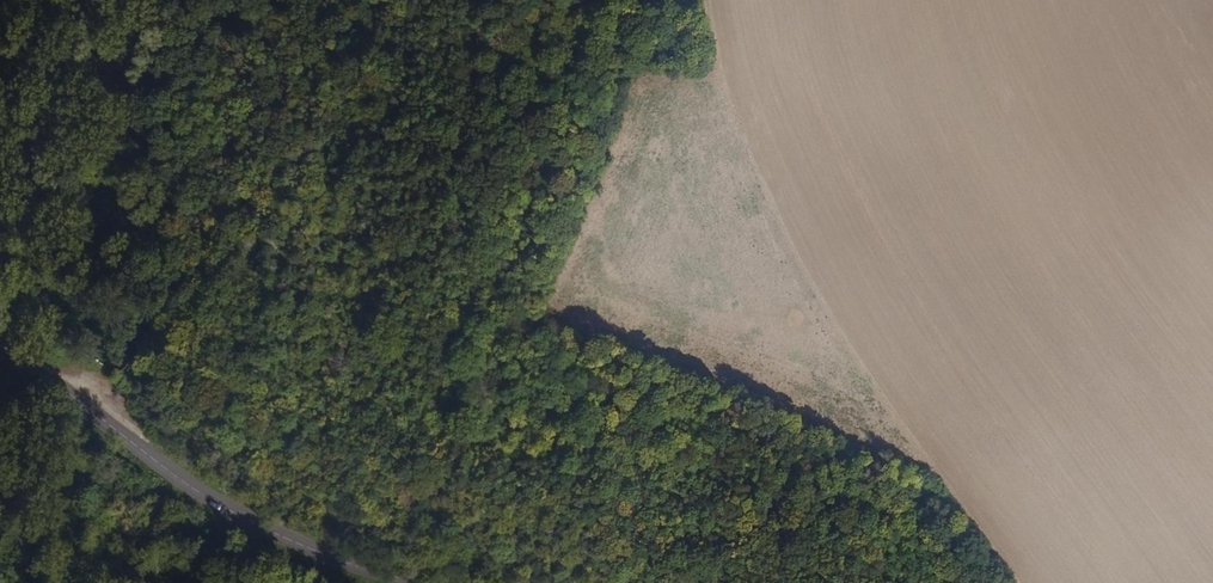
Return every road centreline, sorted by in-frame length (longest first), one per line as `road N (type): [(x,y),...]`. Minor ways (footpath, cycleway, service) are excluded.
road 1 (secondary): [(0,346),(254,524),(423,582)]

